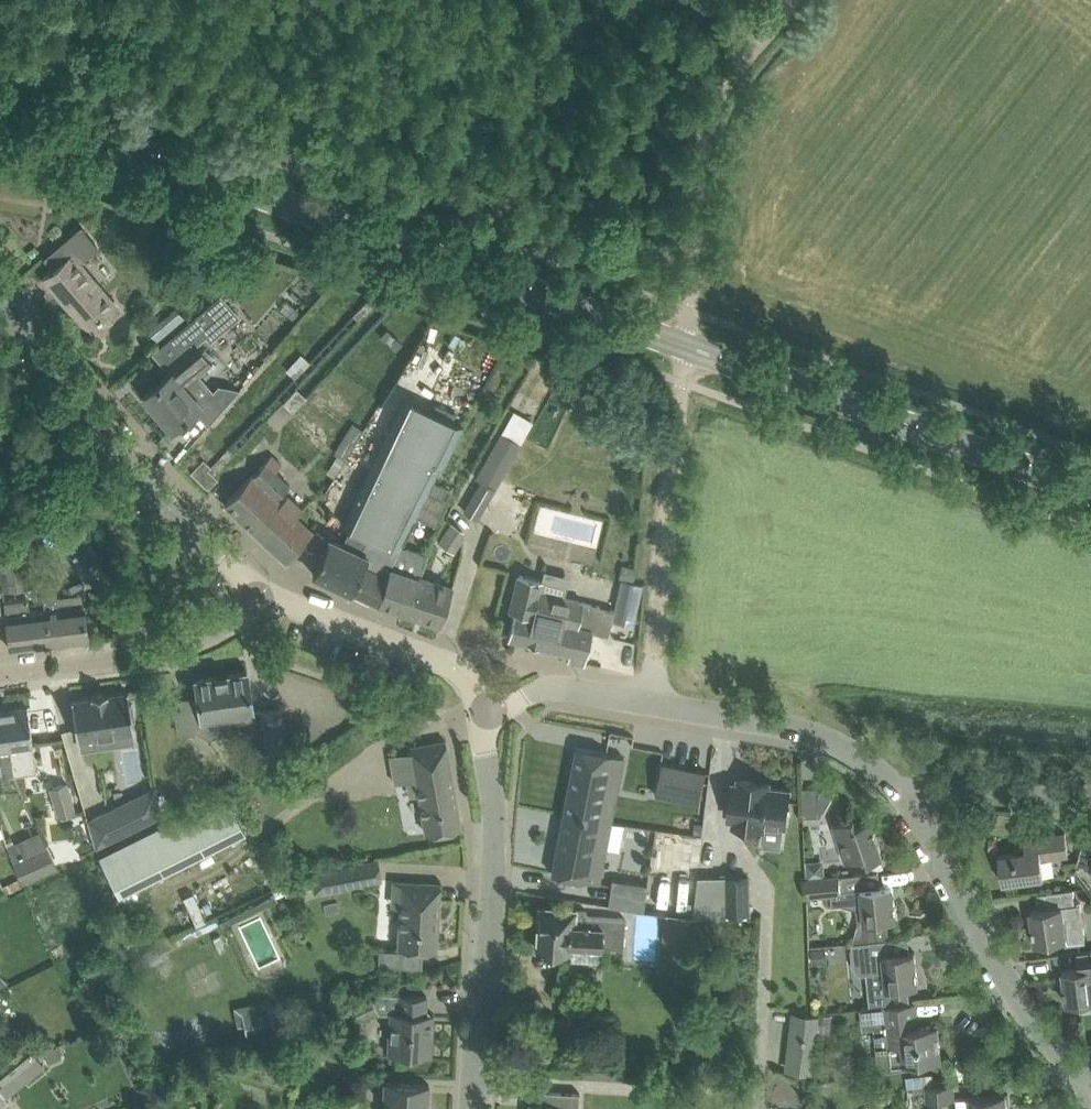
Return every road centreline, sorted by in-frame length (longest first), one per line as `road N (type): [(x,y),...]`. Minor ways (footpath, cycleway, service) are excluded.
road 1 (tertiary): [(1090,490),(0,101)]
road 2 (track): [(654,700),(699,147),(721,88),(792,0)]
road 3 (residential): [(899,785),(842,744),(796,726),(654,700),(555,685),(485,709)]
road 4 (tertiary): [(477,1108),(497,807),(485,709)]
road 5 (tertiary): [(261,591),(147,493),(0,296)]
road 6 (residential): [(1090,1083),(1048,1052),(899,785)]
road 7 (residential): [(0,677),(179,653),(237,623),(261,591)]
road 8 (tertiary): [(485,709),(467,672),(261,591)]
road 9 (residential): [(1090,791),(899,785)]

